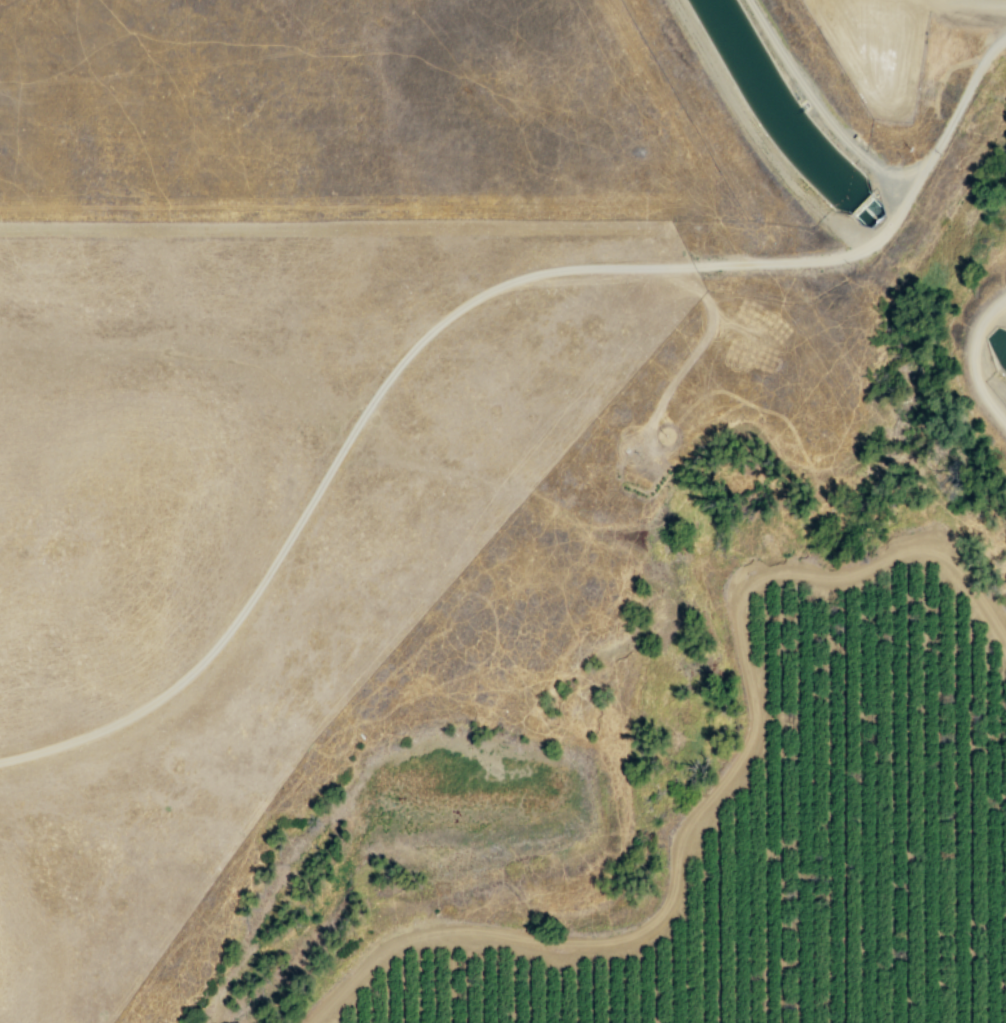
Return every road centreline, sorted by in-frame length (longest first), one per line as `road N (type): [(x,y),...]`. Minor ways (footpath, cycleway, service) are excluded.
road 1 (track): [(0,761),(132,717),(208,659),(381,390),(448,317),(489,292),(556,271),(803,262),(872,247),(891,229),(980,68),(1005,37)]
road 2 (track): [(317,1022),(363,971),(424,934),(580,950),(629,946),(657,923),(671,906),(695,819),(747,757),(754,731),(737,610),(746,588),(765,576),(787,571),(835,583),(893,555),(936,552),(963,573),(1005,640)]
road 3 (track): [(642,268),(694,289),(711,310),(647,440)]
road 4 (track): [(1005,421),(978,386),(972,361),(975,331),(1005,300)]

